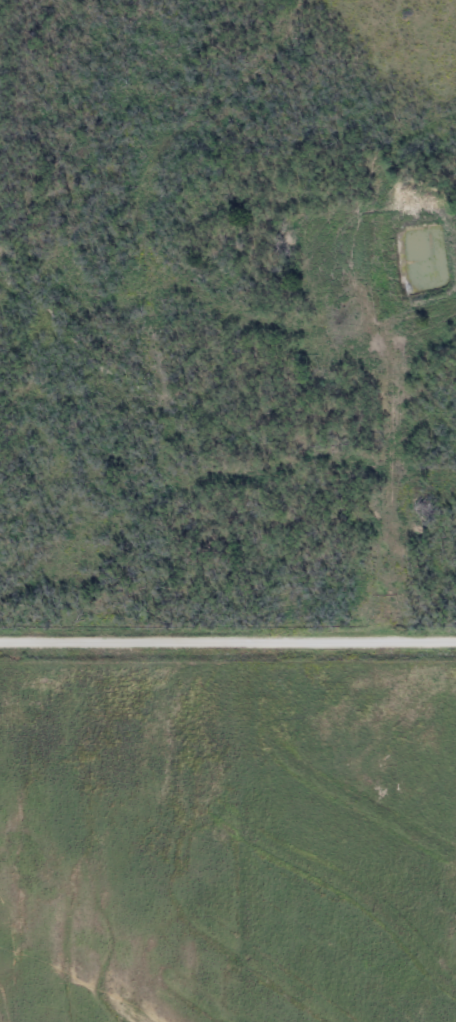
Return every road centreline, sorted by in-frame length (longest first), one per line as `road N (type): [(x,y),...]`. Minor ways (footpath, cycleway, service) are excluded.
road 1 (residential): [(0,640),(455,638)]

